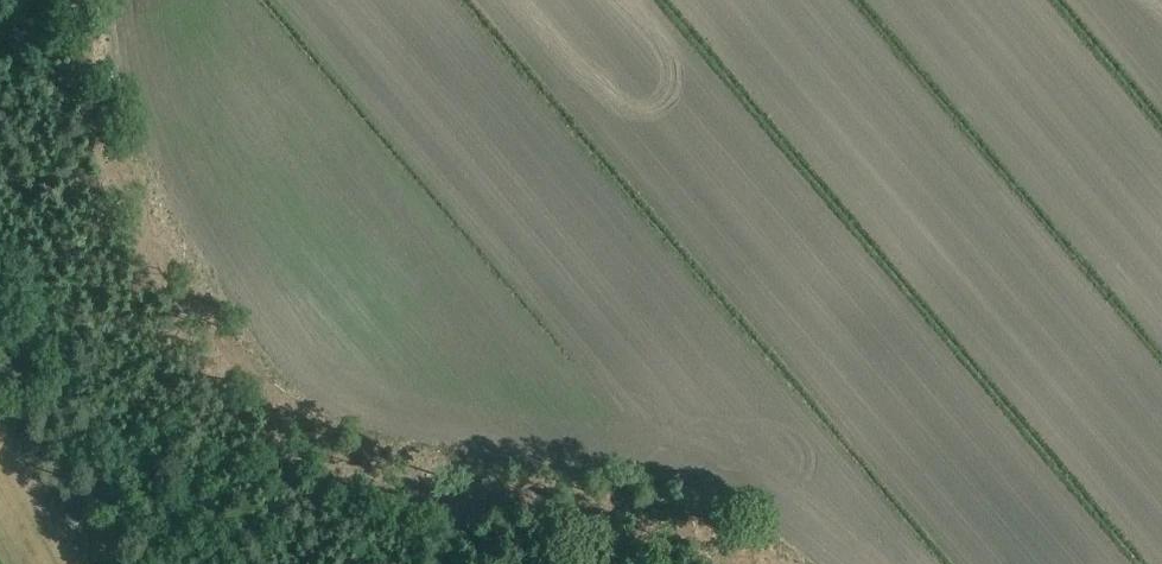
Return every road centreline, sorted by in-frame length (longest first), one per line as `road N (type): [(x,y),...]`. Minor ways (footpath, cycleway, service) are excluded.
road 1 (track): [(0,317),(50,460),(73,500),(186,563)]

